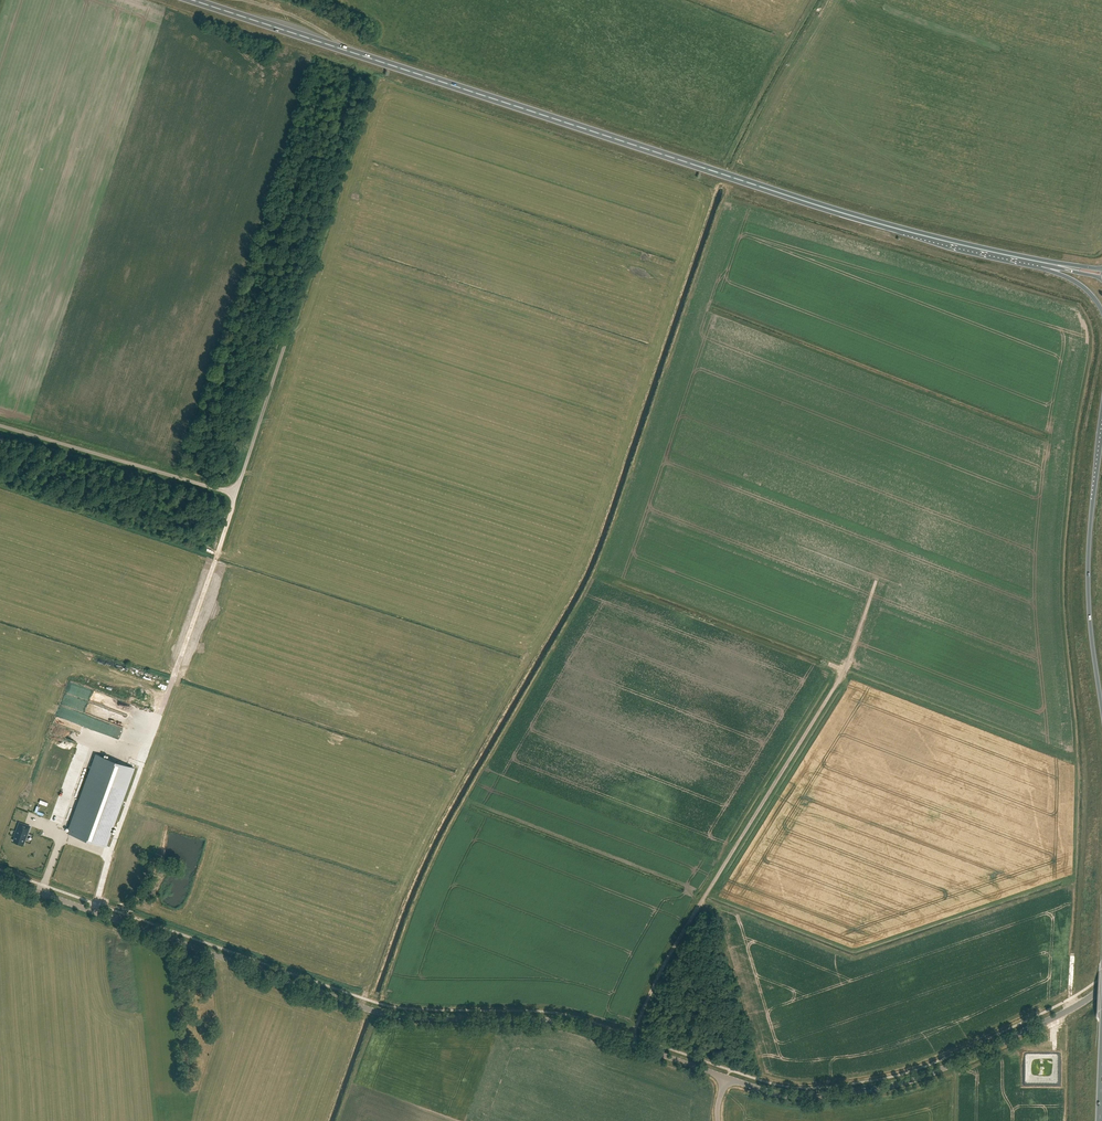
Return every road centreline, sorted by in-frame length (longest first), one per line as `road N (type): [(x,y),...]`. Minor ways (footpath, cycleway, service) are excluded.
road 1 (trunk): [(1028,259),(825,208),(192,0)]
road 2 (track): [(629,1044),(669,956),(845,670),(897,524)]
road 3 (unclassified): [(0,426),(236,494),(289,336)]
road 4 (tertiary): [(726,1078),(802,1097),(902,1083),(1043,1023),(1101,988)]
road 5 (tertiary): [(376,1012),(0,878)]
road 6 (tertiary): [(376,1012),(555,1021),(726,1078)]
road 7 (trunk): [(1101,432),(1088,578),(1101,708)]
road 8 (track): [(236,494),(167,695)]

